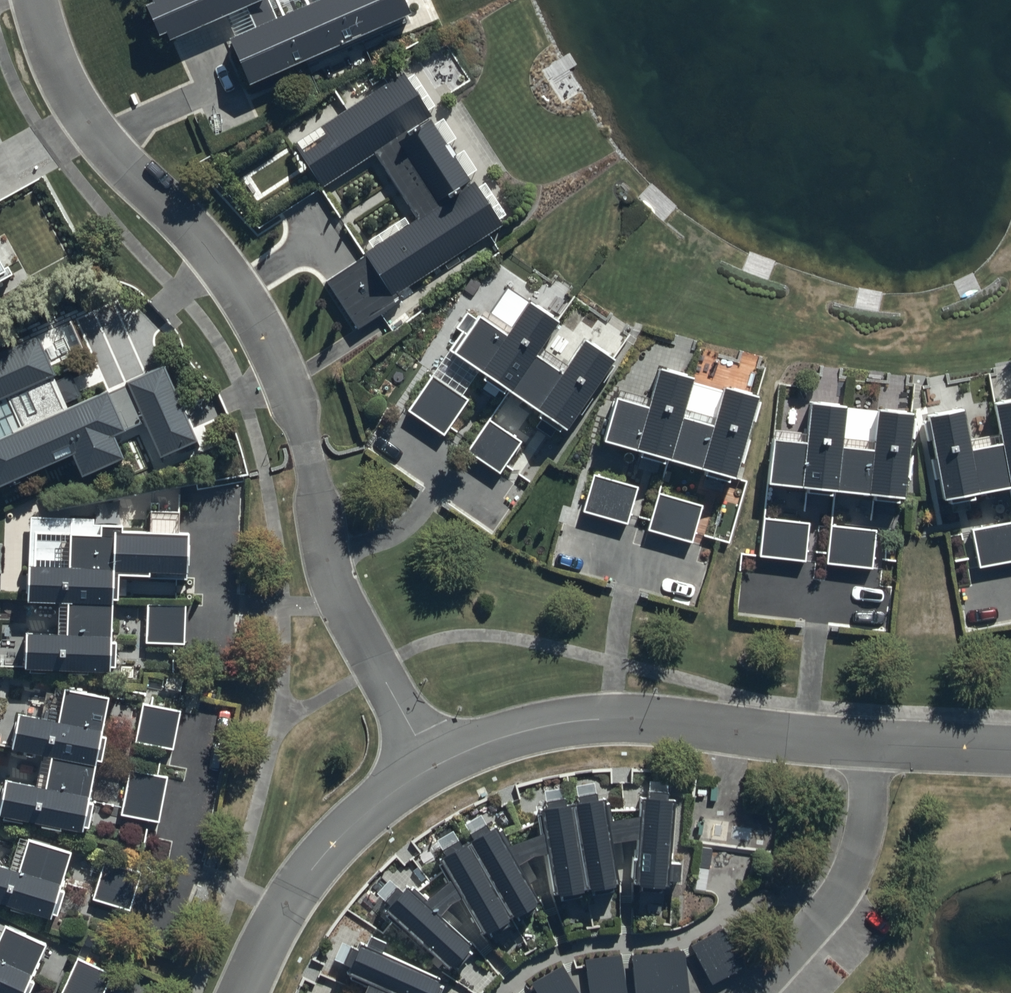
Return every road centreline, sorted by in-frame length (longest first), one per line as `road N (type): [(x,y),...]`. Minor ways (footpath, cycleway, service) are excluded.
road 1 (residential): [(433,766),(352,623),(330,567),(310,463),(267,343),(230,281),(76,105),(34,0)]
road 2 (residential): [(433,766),(493,739),(614,718),(1010,749)]
road 3 (residential): [(245,992),(299,887),(342,834),(433,766)]

